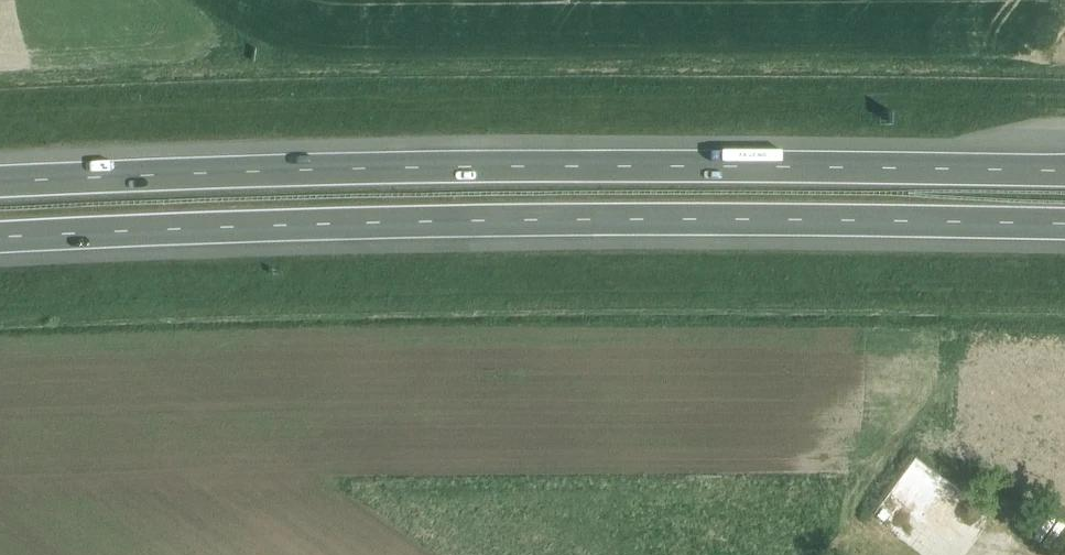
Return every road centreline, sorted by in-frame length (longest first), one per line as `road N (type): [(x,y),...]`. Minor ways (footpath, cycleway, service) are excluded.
road 1 (motorway): [(0,237),(415,220),(1064,222)]
road 2 (motorway): [(1064,168),(681,164),(0,180)]

